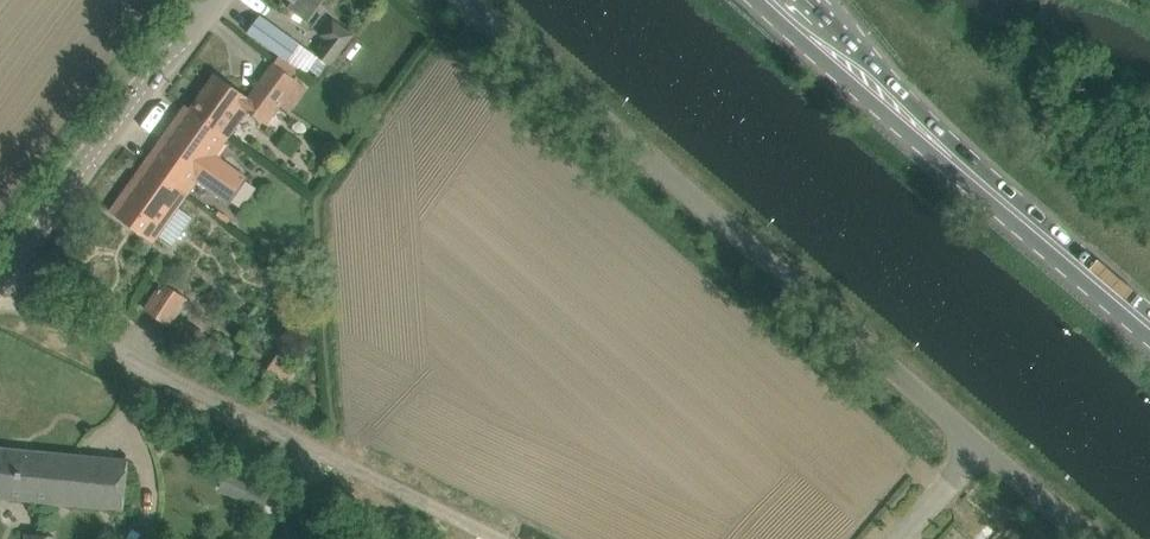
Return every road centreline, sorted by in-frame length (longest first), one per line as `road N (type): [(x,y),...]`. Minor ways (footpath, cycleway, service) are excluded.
road 1 (unclassified): [(1081,538),(455,0)]
road 2 (unclassified): [(506,538),(3,276)]
road 3 (primary): [(1149,319),(781,0)]
road 4 (unclassified): [(3,276),(214,0)]

